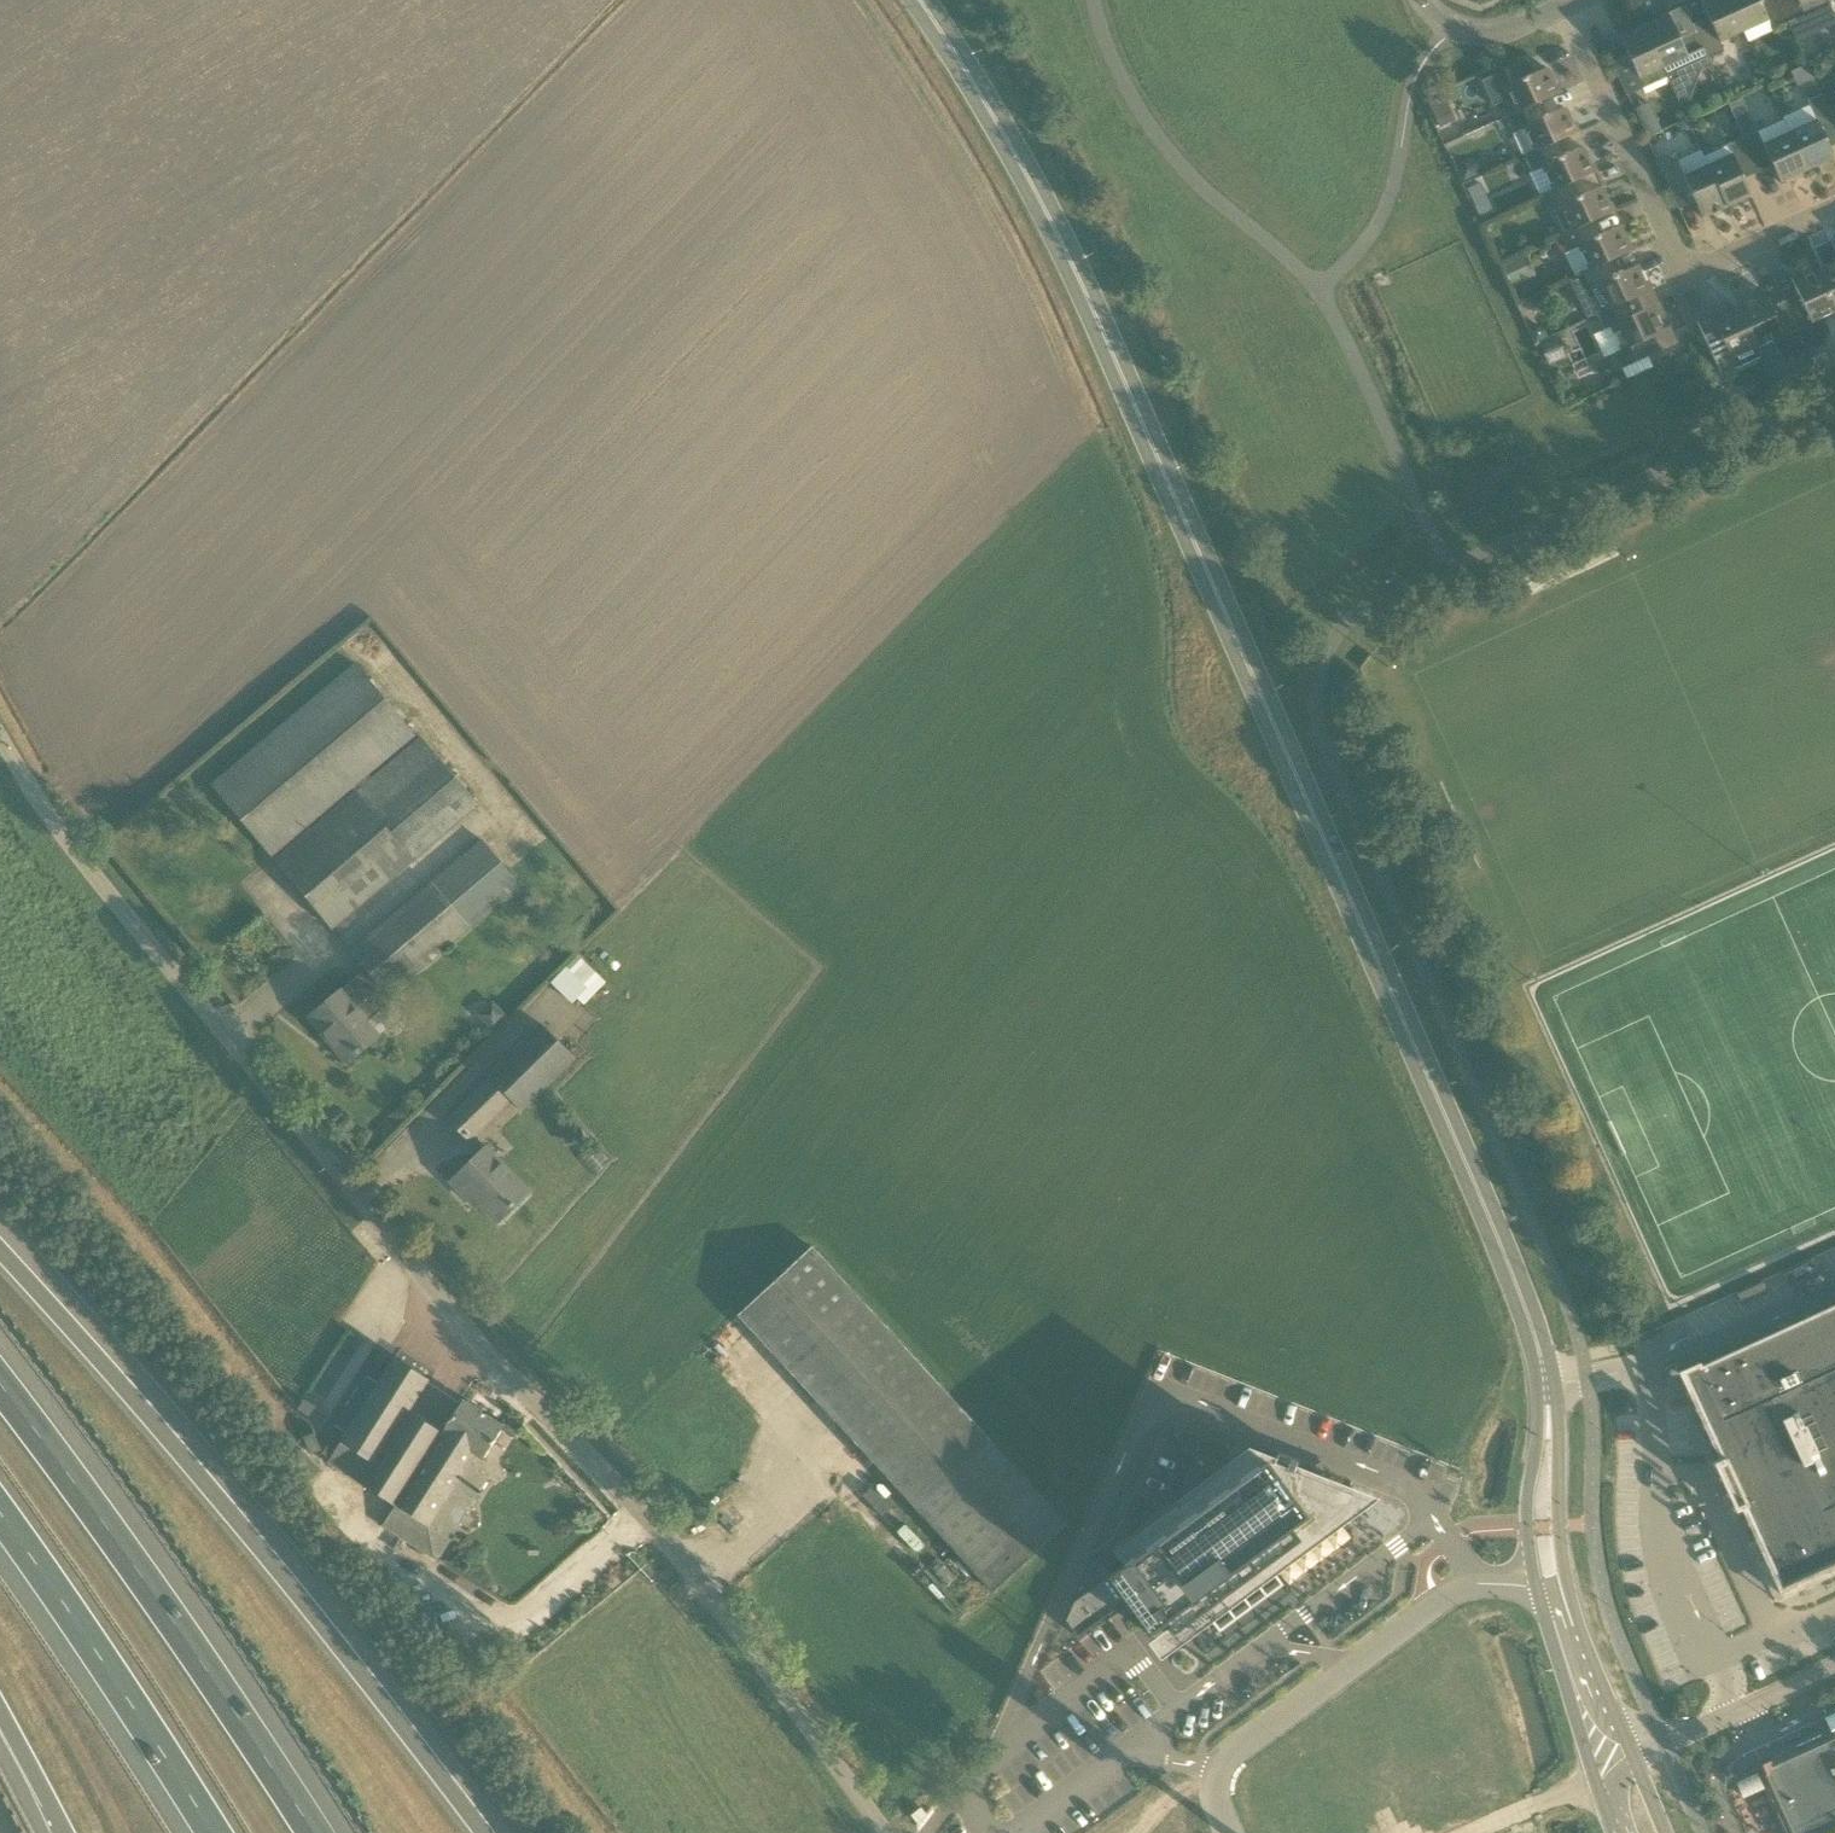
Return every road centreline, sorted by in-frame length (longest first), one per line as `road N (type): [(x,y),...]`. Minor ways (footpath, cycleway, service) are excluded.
road 1 (tertiary): [(1546,1386),(1521,1297),(1133,396),(1035,190),(916,0)]
road 2 (unclassified): [(888,1832),(714,1581),(544,1409),(131,933),(0,736)]
road 3 (motorway): [(482,1832),(199,1473),(0,1251)]
road 4 (motorway): [(313,1832),(0,1386)]
road 5 (residential): [(1559,8),(1679,258),(1701,268),(1834,207)]
road 6 (unclassified): [(1537,1588),(1461,1587),(1233,1756),(1218,1796),(1227,1832)]
road 7 (motorway): [(0,1517),(211,1832)]
road 8 (tertiary): [(1668,1832),(1599,1683),(1568,1591)]
road 9 (tertiary): [(1537,1588),(1567,1696),(1621,1832)]
road 10 (tertiary): [(1568,1591),(1557,1420),(1546,1386)]
road 11 (tertiary): [(1546,1386),(1526,1530),(1537,1588)]
road 12 (residential): [(1422,0),(1453,31),(1501,30),(1559,8)]
road 13 (motorway): [(0,1710),(62,1832)]

